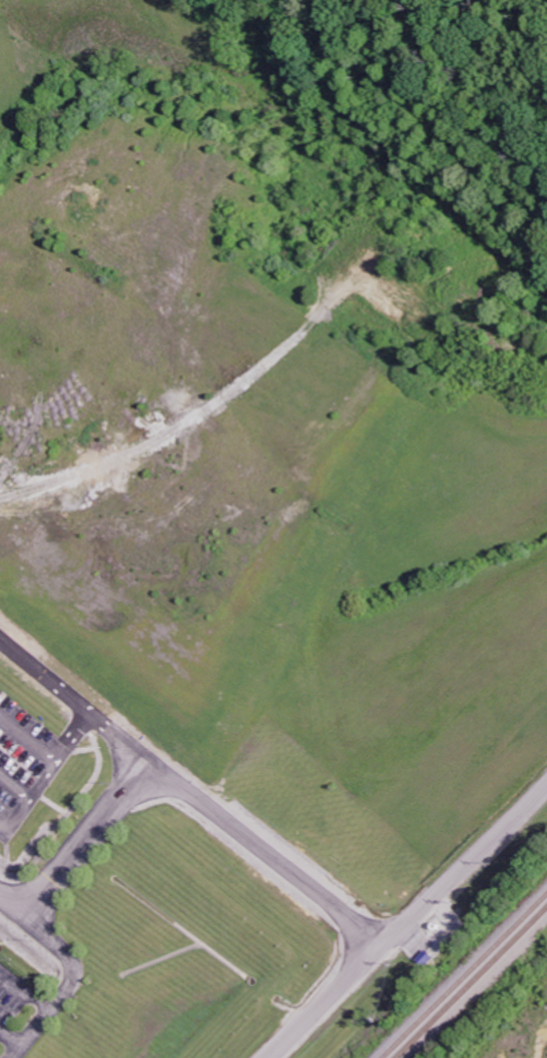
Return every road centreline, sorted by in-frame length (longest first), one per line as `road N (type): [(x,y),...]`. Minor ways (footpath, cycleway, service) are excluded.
road 1 (residential): [(546,780),(264,1057)]

